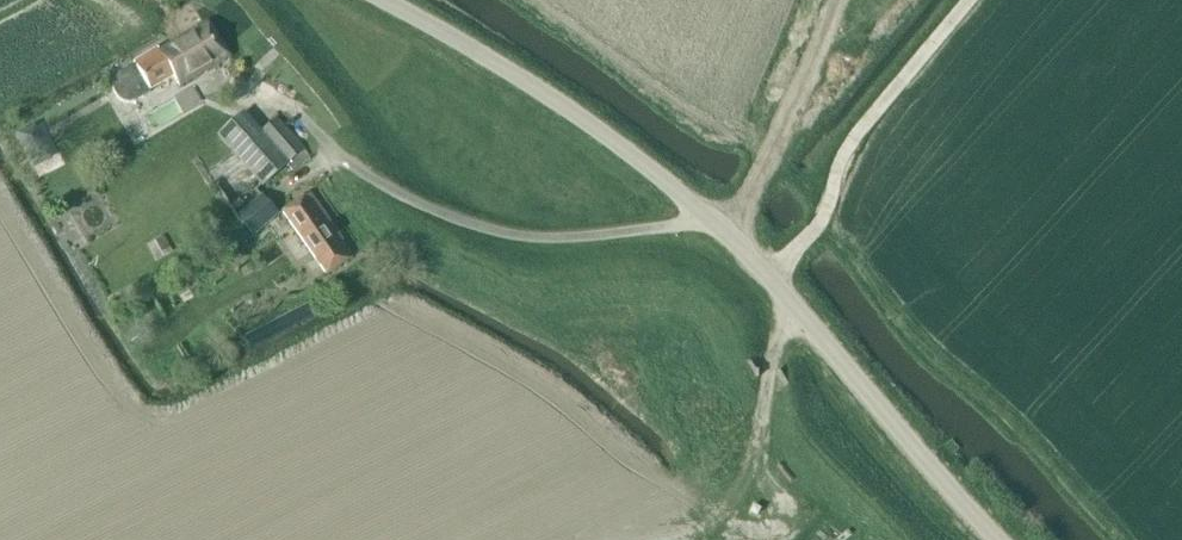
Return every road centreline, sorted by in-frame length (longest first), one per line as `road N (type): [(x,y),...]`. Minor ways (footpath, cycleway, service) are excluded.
road 1 (unclassified): [(999,539),(716,223),(580,120),(373,0)]
road 2 (track): [(769,276),(813,233),(858,134),(970,0)]

